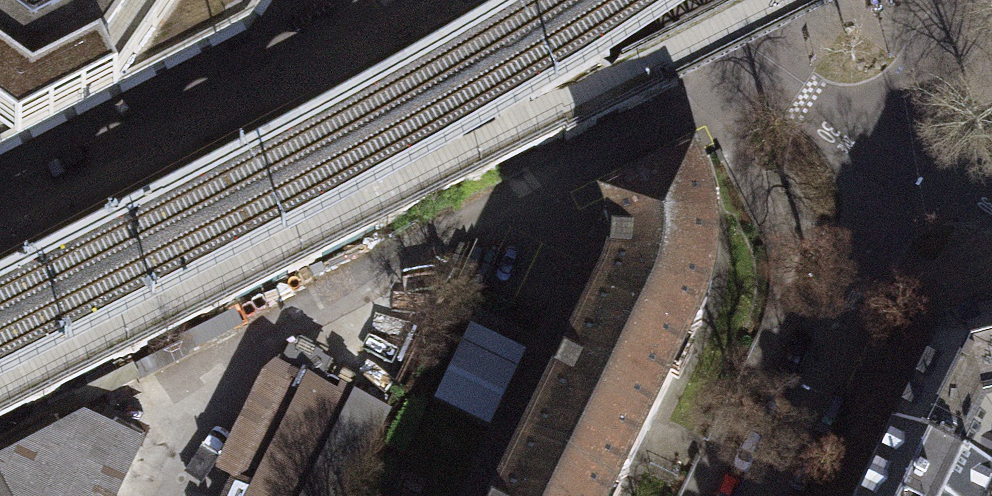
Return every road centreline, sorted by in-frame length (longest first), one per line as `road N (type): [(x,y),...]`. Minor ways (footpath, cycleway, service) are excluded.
road 1 (residential): [(898,149),(855,293),(760,495)]
road 2 (residential): [(669,0),(806,89)]
road 3 (residential): [(959,0),(898,149)]

